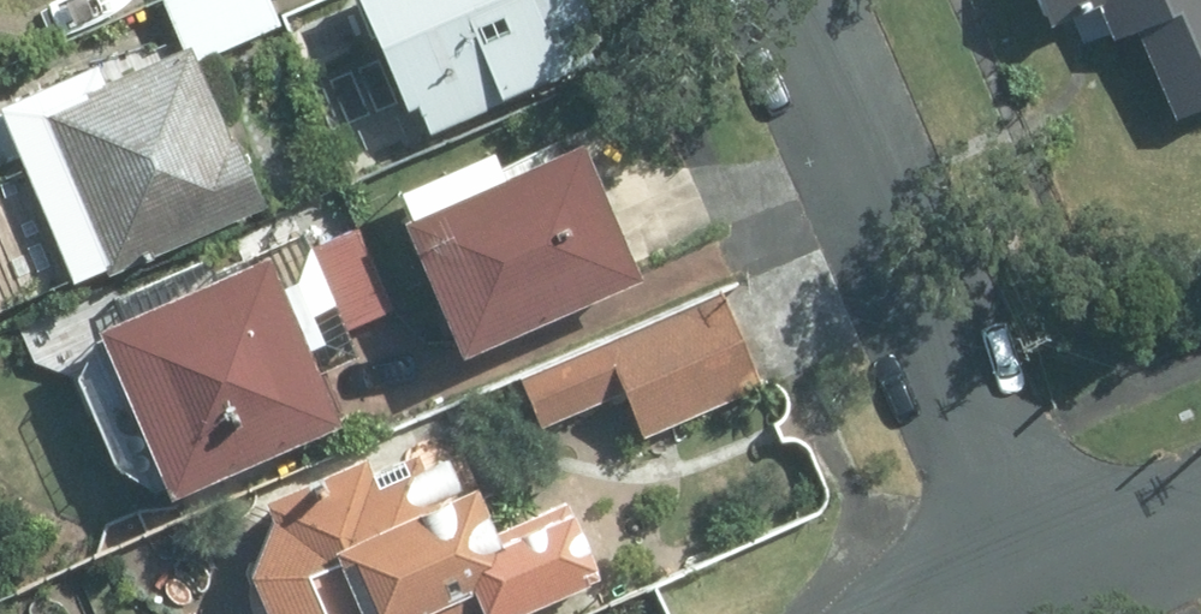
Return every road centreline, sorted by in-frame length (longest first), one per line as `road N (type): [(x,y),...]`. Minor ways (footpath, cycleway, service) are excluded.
road 1 (residential): [(1033,570),(794,0)]
road 2 (residential): [(1200,499),(1033,570)]

